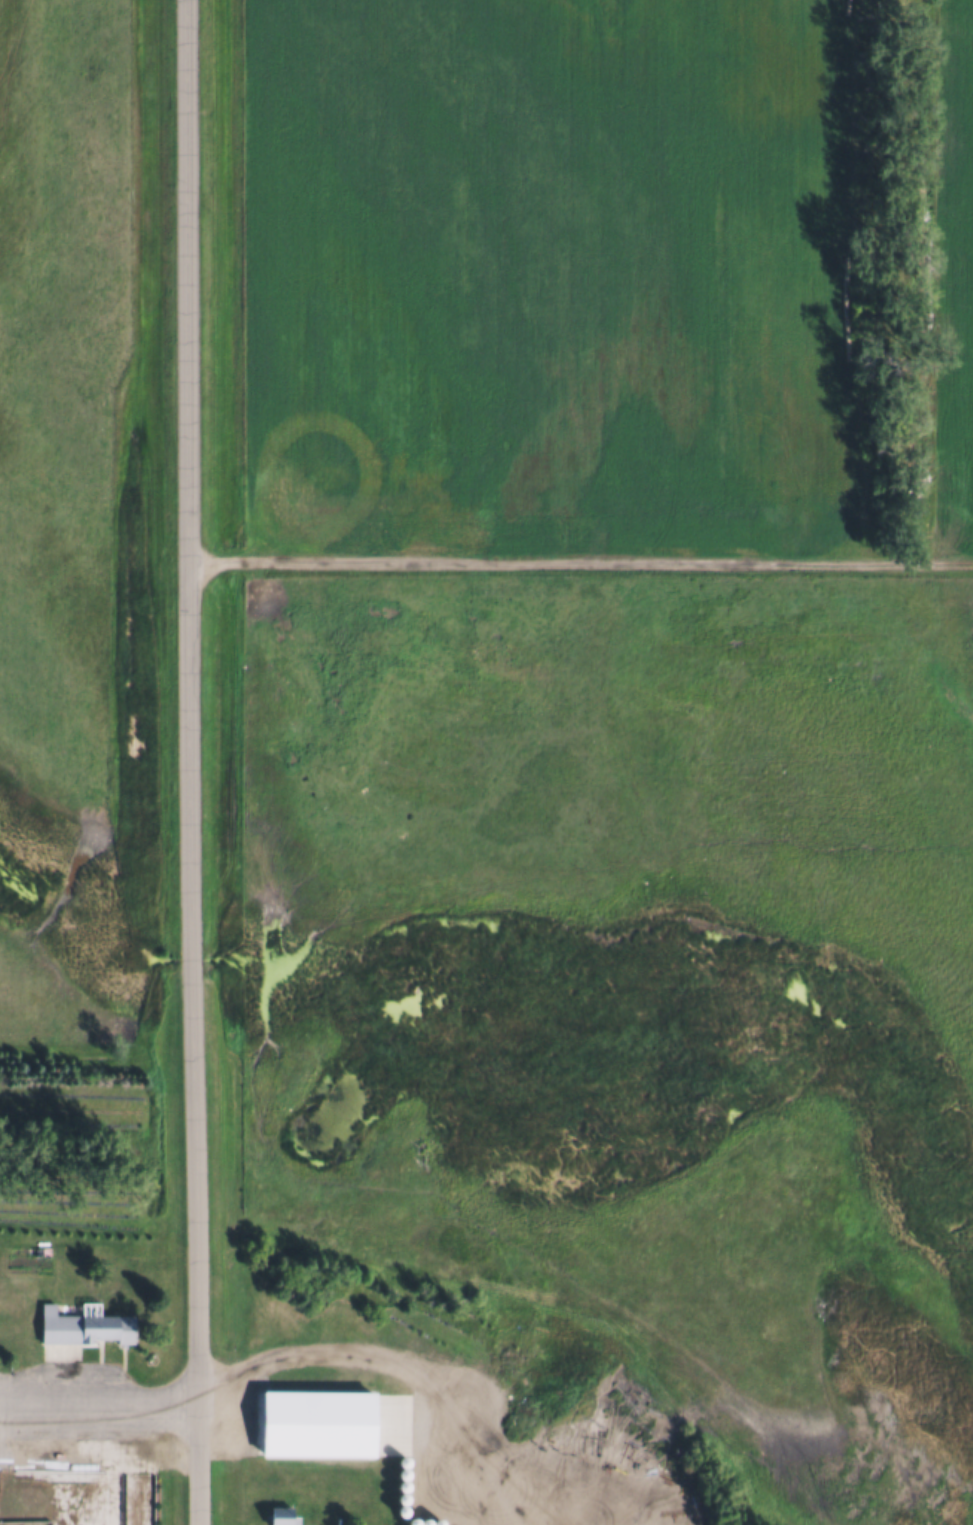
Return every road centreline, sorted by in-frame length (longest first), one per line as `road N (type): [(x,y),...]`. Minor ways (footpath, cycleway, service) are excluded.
road 1 (tertiary): [(196,1524),(183,0)]
road 2 (track): [(185,560),(972,561)]

